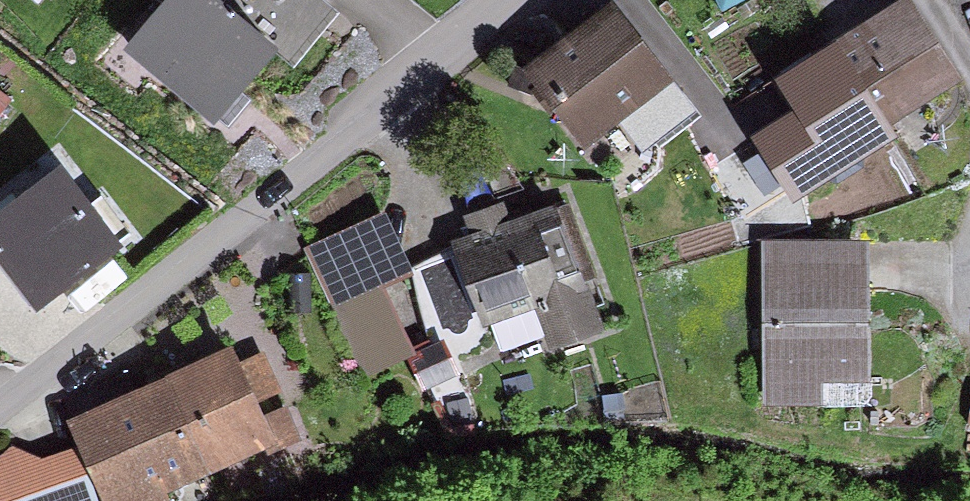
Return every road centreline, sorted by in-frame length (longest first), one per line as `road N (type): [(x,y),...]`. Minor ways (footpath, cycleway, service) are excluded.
road 1 (residential): [(0,413),(514,0)]

